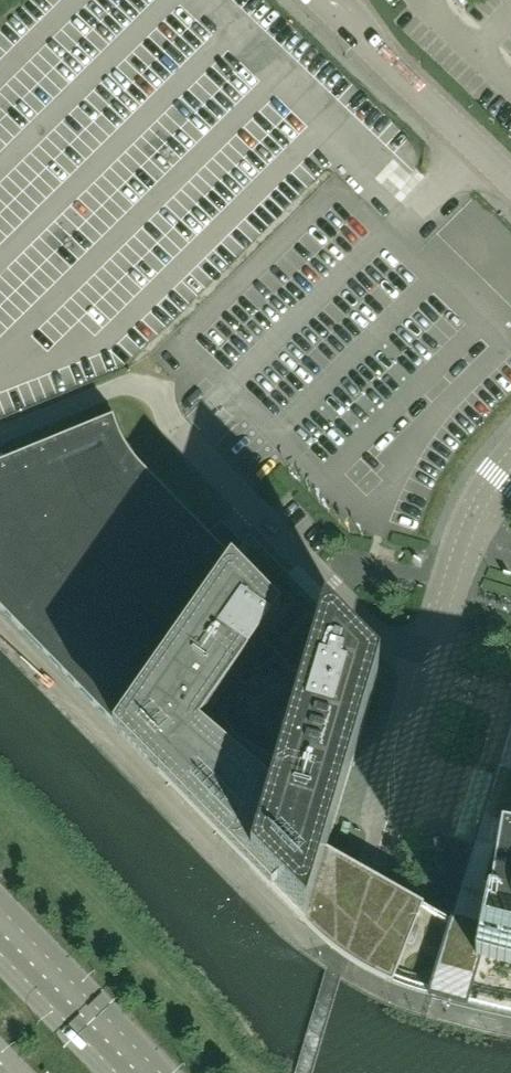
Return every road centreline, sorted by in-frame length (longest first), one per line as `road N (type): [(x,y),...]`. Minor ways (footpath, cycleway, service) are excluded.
road 1 (unclassified): [(472,146),(320,0)]
road 2 (primary): [(123,1072),(0,939)]

